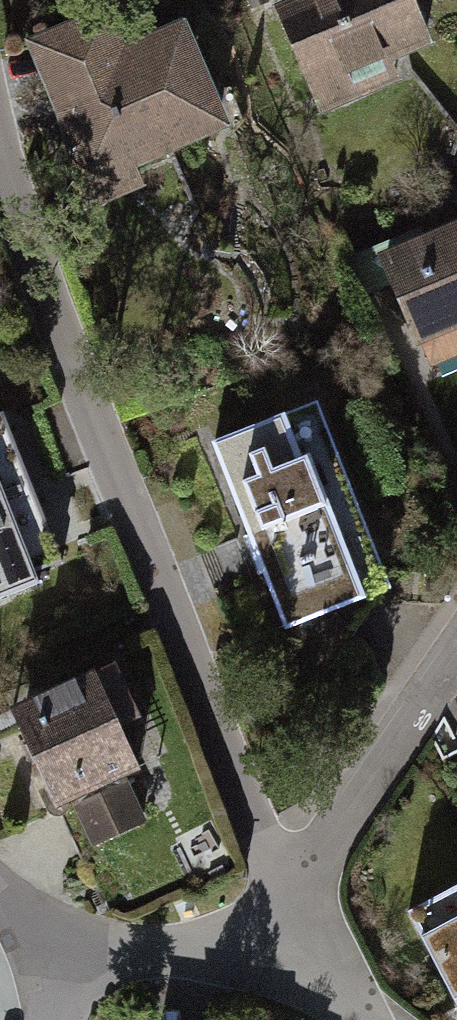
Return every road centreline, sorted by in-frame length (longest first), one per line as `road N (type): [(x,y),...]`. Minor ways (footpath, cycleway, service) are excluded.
road 1 (residential): [(296,904),(260,838),(166,612),(0,151)]
road 2 (residential): [(296,904),(335,828),(456,649)]
road 3 (residential): [(46,954),(279,947)]

